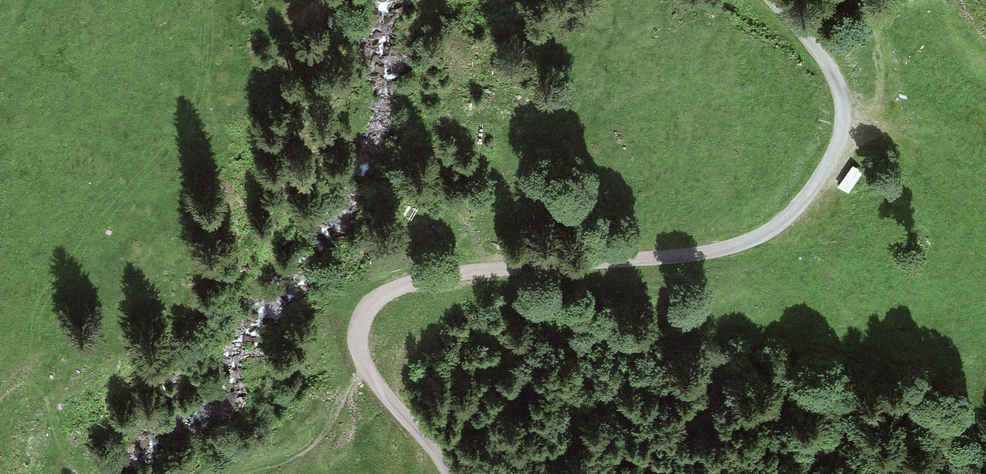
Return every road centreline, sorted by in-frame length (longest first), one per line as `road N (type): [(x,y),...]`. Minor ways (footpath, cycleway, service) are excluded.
road 1 (track): [(847,125),(799,207),(757,238),(704,254),(476,270),(408,284),(367,310),(357,333),(363,360)]
road 2 (track): [(777,0),(834,75),(847,125)]
road 3 (track): [(363,360),(451,473)]

